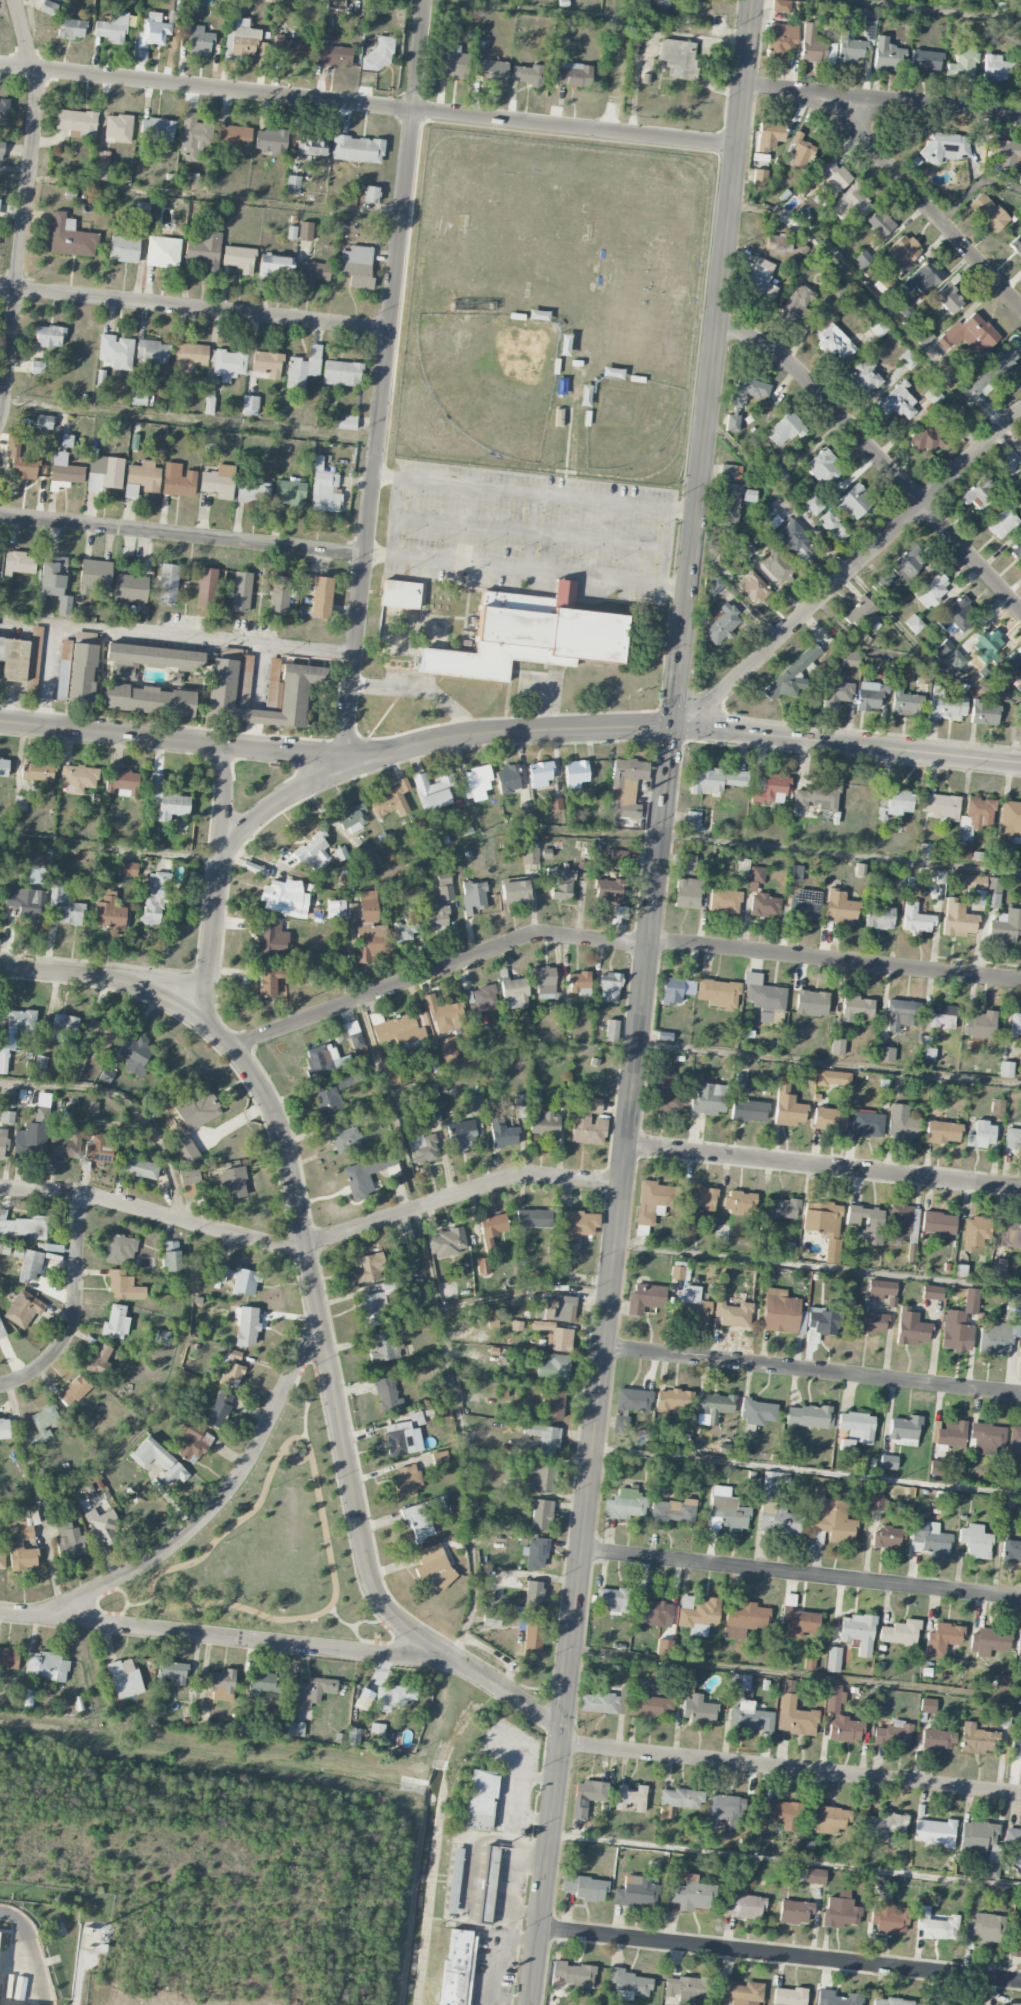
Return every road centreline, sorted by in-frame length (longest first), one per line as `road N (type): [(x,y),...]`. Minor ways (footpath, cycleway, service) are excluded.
road 1 (residential): [(554,1730),(540,1712),(415,1635),(372,1587),(285,1147),(247,1066),(199,1017),(141,988),(0,966)]
road 2 (tertiary): [(1020,763),(666,725),(477,734),(337,764),(0,722)]
road 3 (secondary): [(554,1730),(653,836)]
road 4 (residential): [(337,764),(425,0)]
road 5 (secondary): [(666,725),(746,0)]
road 6 (residential): [(730,144),(39,69)]
road 7 (residential): [(615,1182),(526,1174),(293,1247),(80,1194),(0,1190)]
road 8 (residential): [(1020,1980),(532,1928)]
road 9 (residential): [(1020,1794),(575,1745),(554,1730)]
road 10 (residential): [(1020,413),(685,725)]
road 11 (residential): [(1020,1600),(574,1551)]
road 12 (residential): [(430,1644),(420,1656),(401,1656),(0,1612)]
road 13 (residential): [(1020,610),(795,366),(710,321)]
road 14 (residential): [(596,1347),(1020,1395)]
road 15 (residential): [(1020,1188),(619,1146)]
road 16 (residential): [(63,1618),(66,1603),(145,1563),(209,1512),(252,1454),(310,1335),(321,1334)]
road 17 (residential): [(391,328),(0,287)]
road 18 (residential): [(1020,980),(641,942)]
road 19 (residential): [(366,555),(0,516)]
road 20 (residential): [(0,420),(39,69)]
road 21 (residential): [(1020,309),(858,132),(802,94)]
road 22 (residential): [(641,942),(542,934),(355,1002)]
road 23 (residential): [(1020,114),(737,85)]
road 24 (residential): [(199,1017),(226,789),(209,744)]
road 25 (secondary): [(523,2004),(554,1730)]
road 26 (residential): [(80,1194),(78,1297),(68,1335),(38,1372),(0,1385)]
road 27 (residential): [(220,854),(270,804),(337,764)]
road 28 (residential): [(355,1002),(233,1048)]

